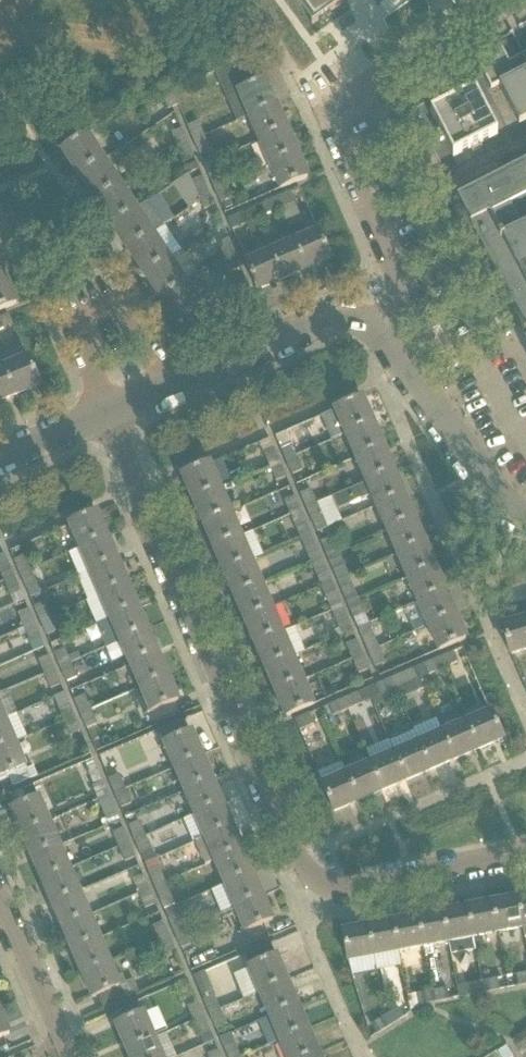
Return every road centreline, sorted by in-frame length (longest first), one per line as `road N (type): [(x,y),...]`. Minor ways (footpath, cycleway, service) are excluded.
road 1 (residential): [(525,856),(331,889),(293,867),(108,415)]
road 2 (residential): [(525,451),(395,153),(348,176)]
road 3 (residential): [(525,518),(499,508),(379,335)]
road 4 (residential): [(168,390),(338,319),(379,335)]
road 5 (residential): [(379,335),(400,285),(348,176)]
road 6 (residential): [(68,1056),(0,898)]
road 7 (residential): [(348,176),(326,130),(394,71)]
road 8 (residential): [(108,415),(79,329),(122,310)]

